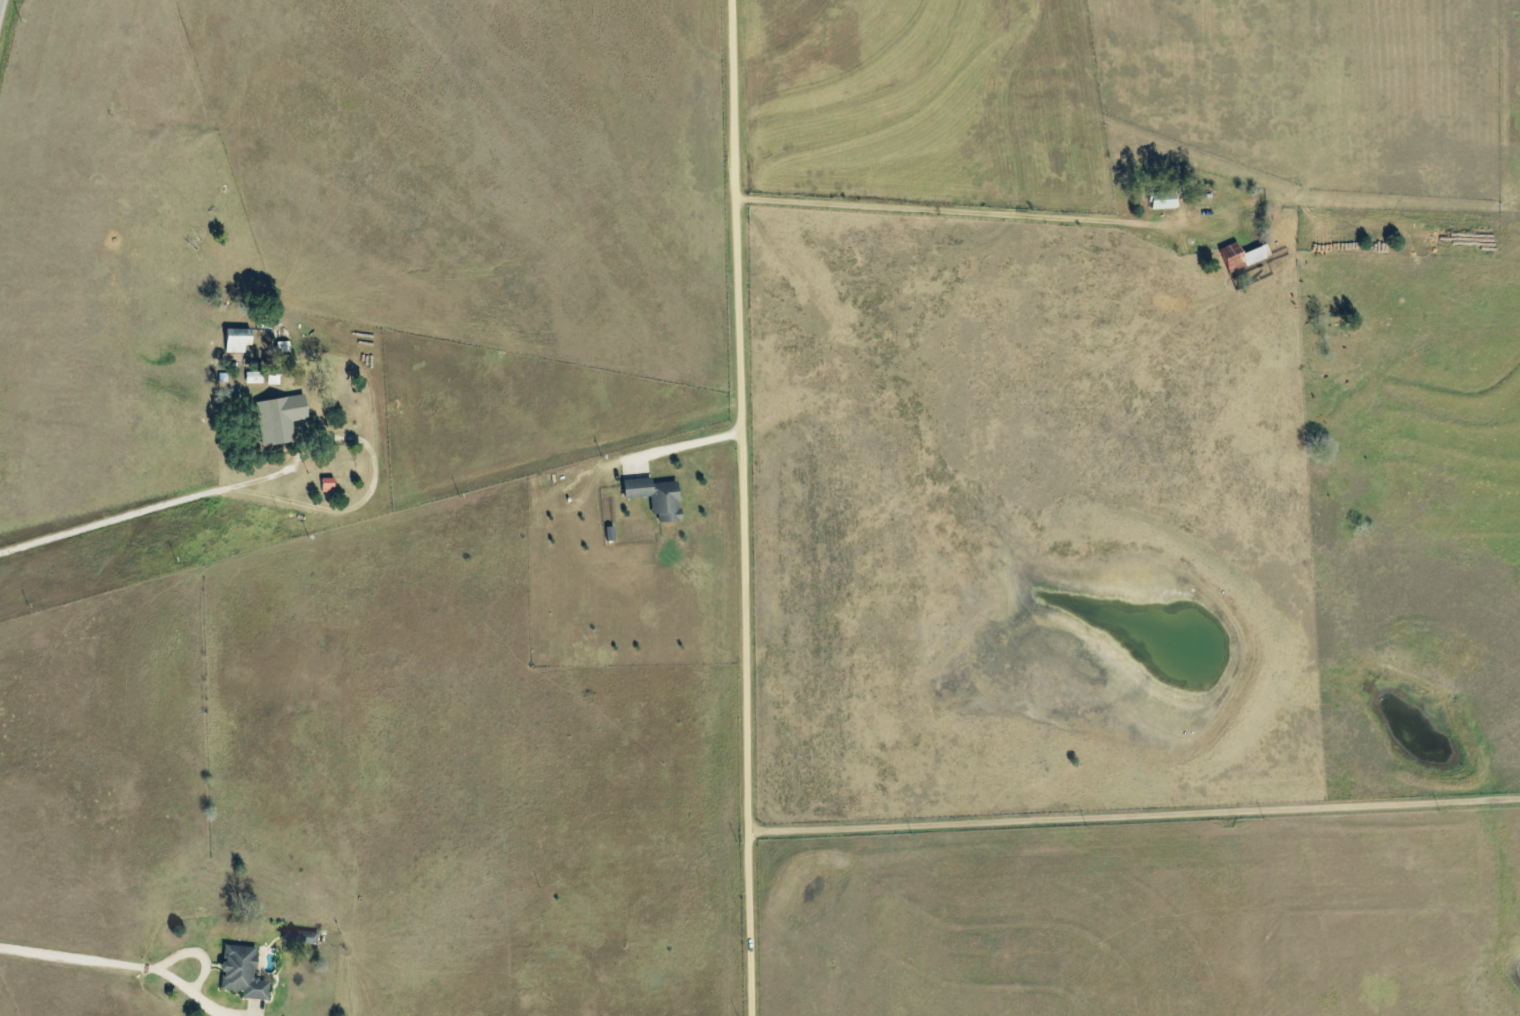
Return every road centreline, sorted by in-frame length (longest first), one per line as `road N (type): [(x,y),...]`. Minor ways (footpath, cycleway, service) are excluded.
road 1 (residential): [(753,1015),(735,0)]
road 2 (residential): [(751,829),(1519,796)]

